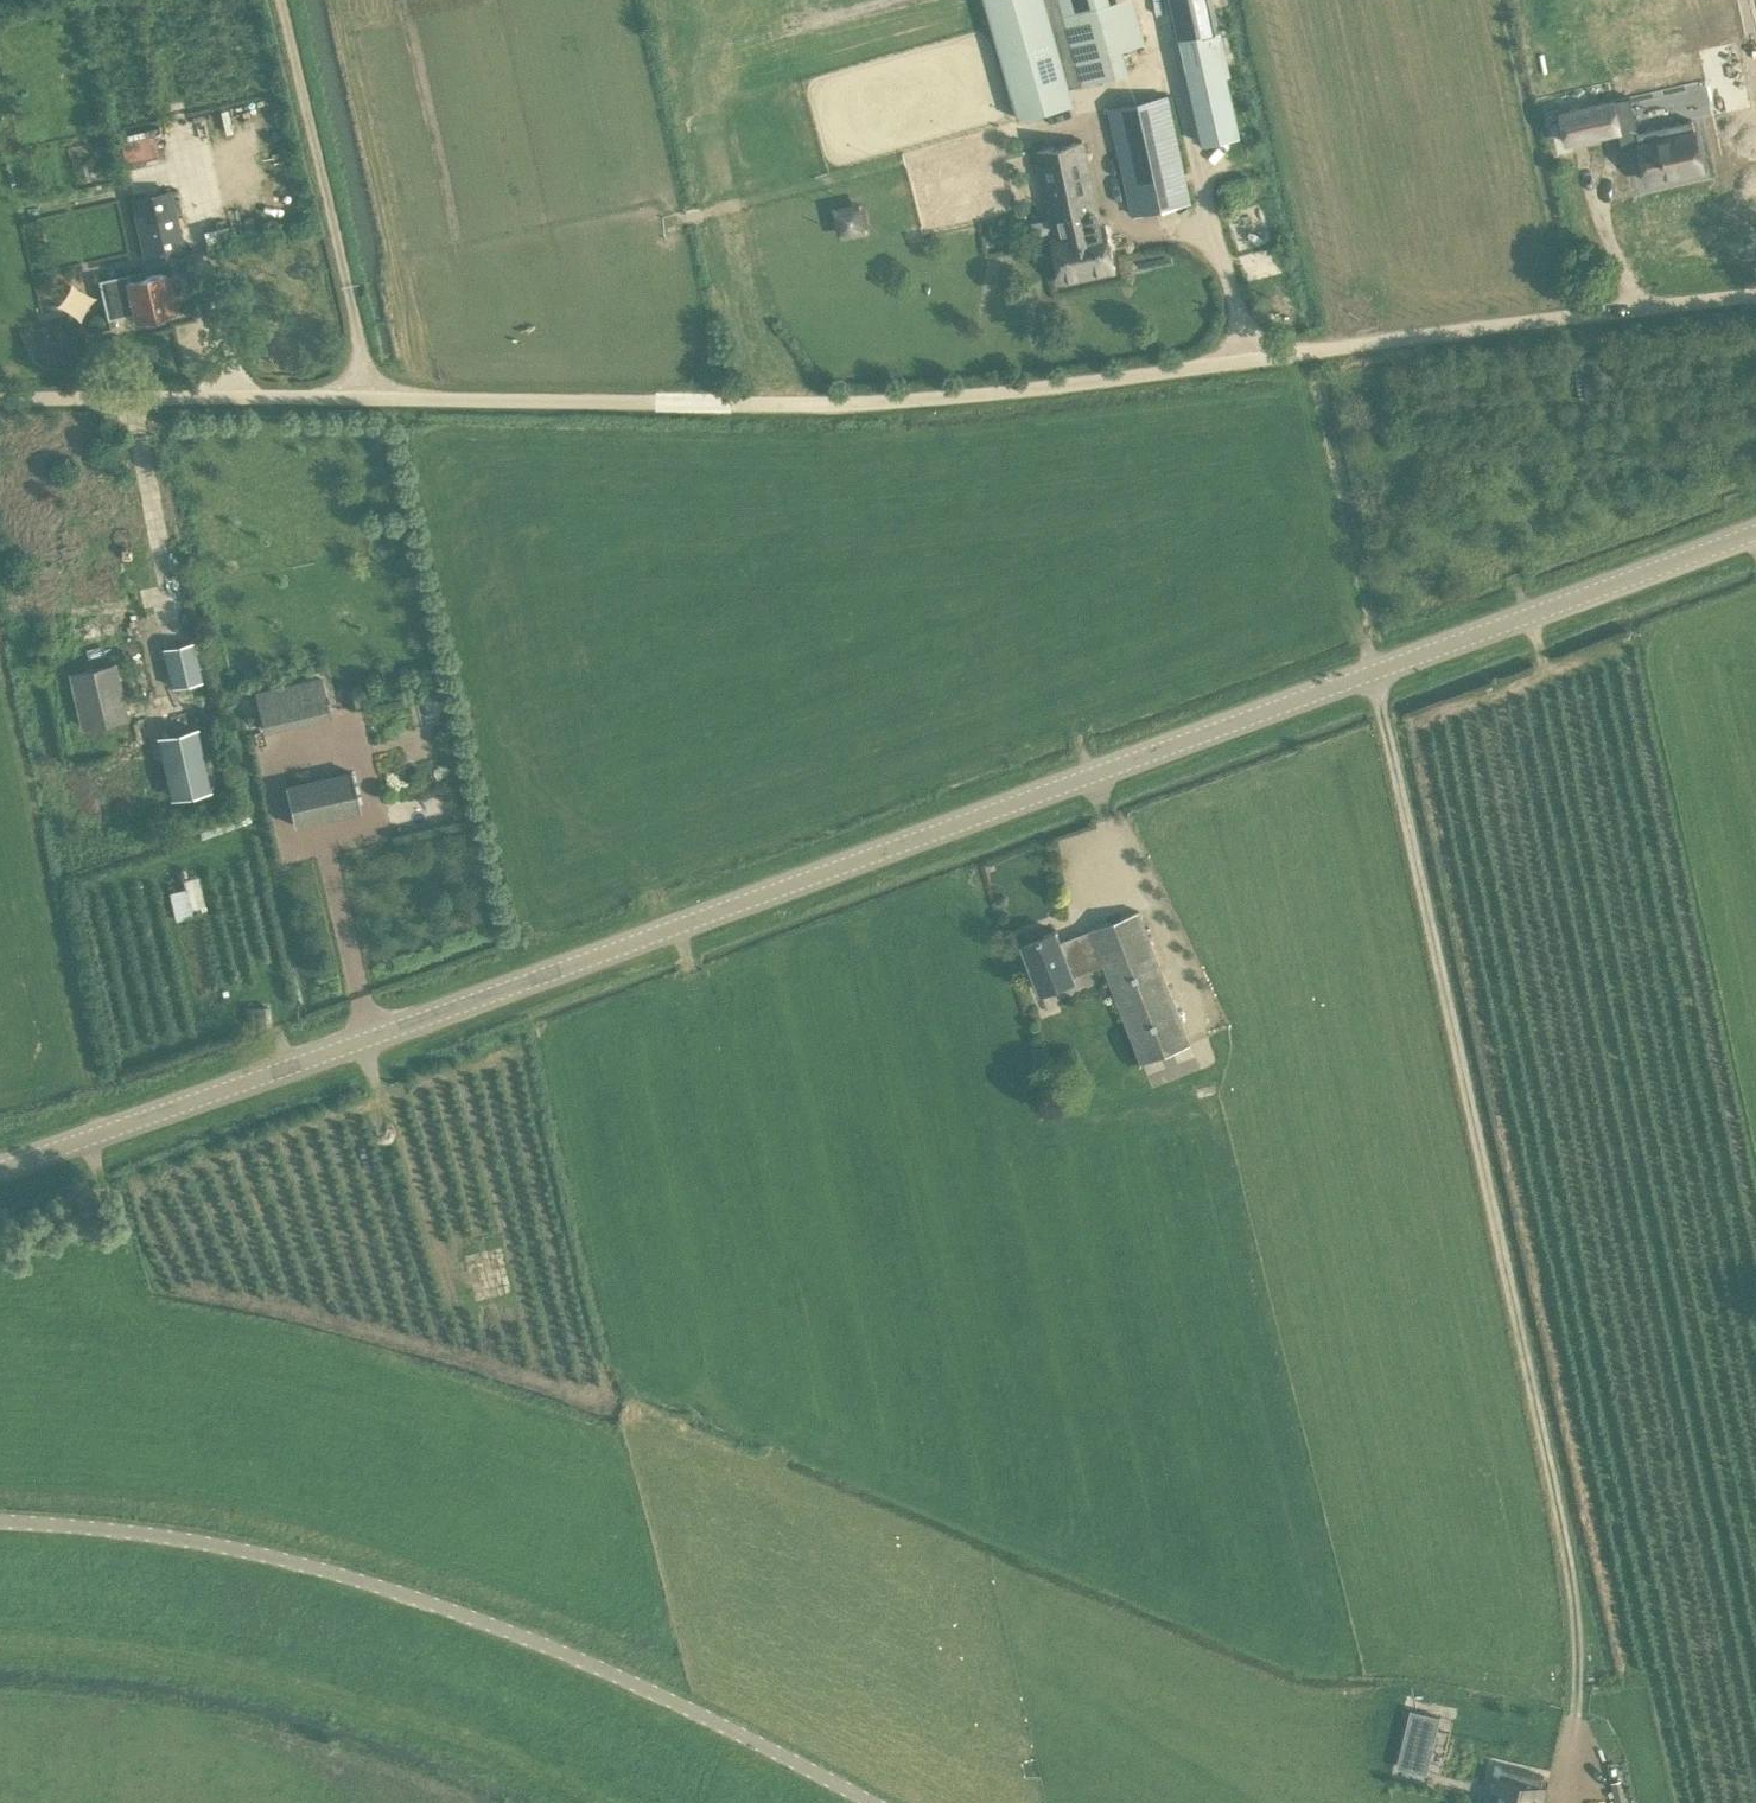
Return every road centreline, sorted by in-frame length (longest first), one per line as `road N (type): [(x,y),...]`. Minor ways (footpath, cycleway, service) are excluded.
road 1 (tertiary): [(1755,528),(0,1168)]
road 2 (unclassified): [(0,398),(896,399),(1755,295)]
road 3 (track): [(1371,675),(1574,1605),(1576,1715)]
road 4 (unclassified): [(870,1802),(733,1731),(383,1587),(245,1549),(0,1522)]

